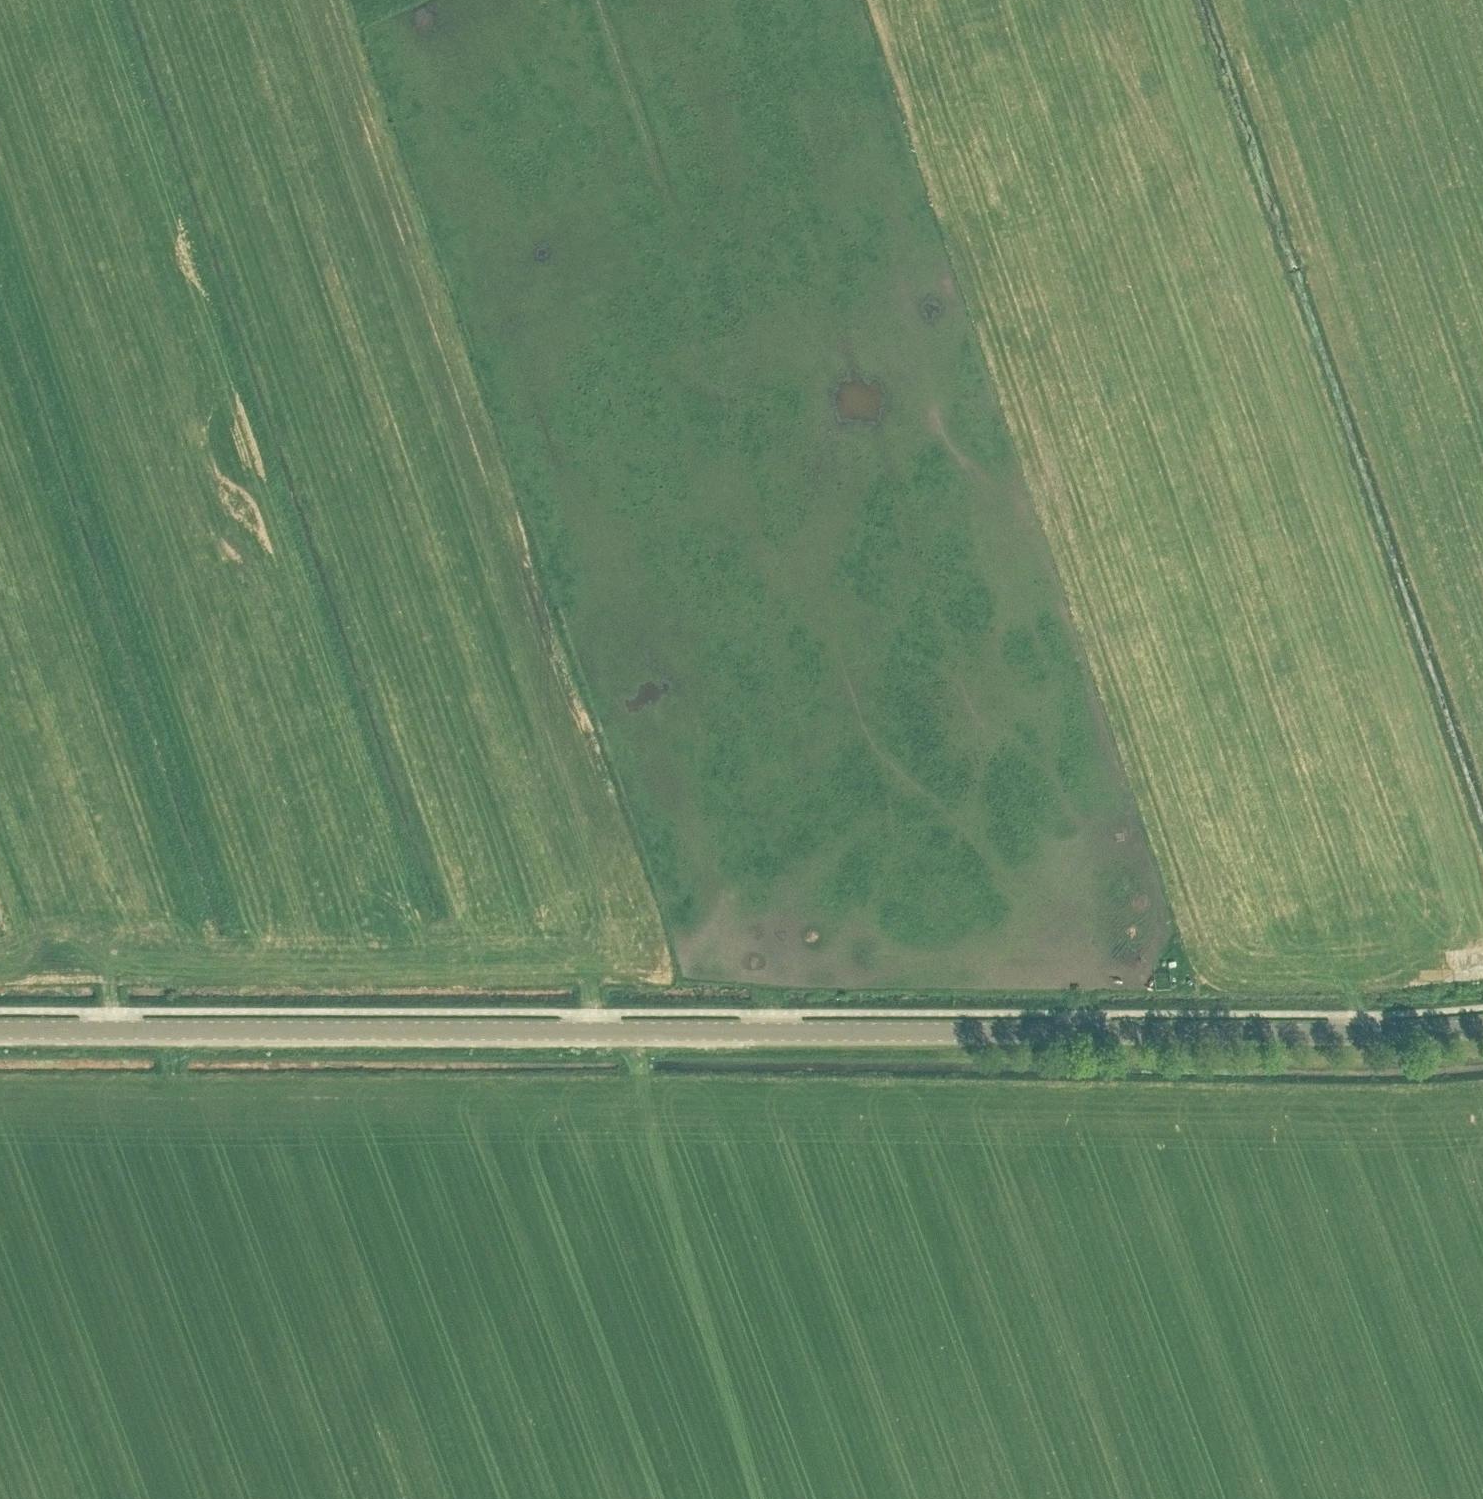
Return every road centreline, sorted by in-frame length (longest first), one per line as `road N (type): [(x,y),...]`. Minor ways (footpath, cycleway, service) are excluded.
road 1 (tertiary): [(0,1028),(1333,1030),(1482,1023)]

